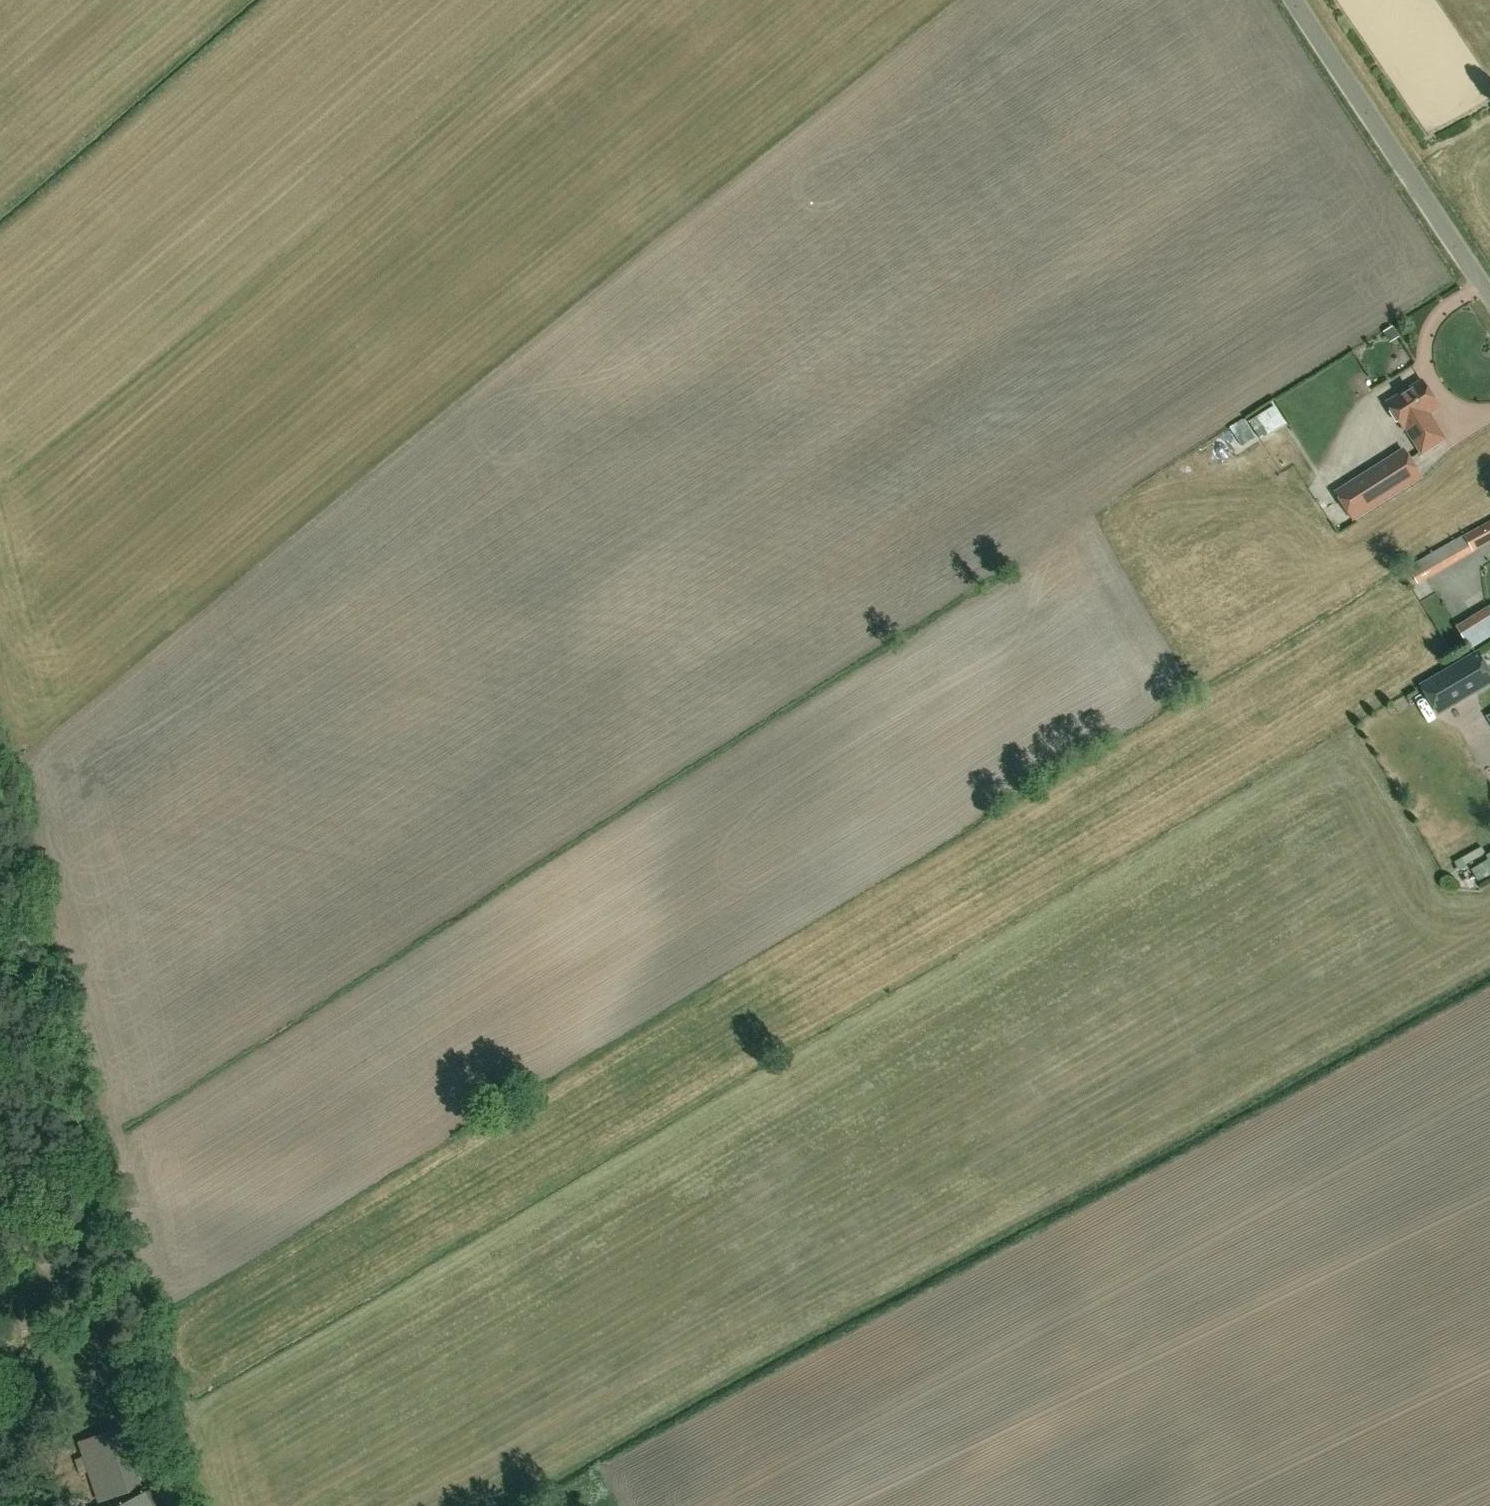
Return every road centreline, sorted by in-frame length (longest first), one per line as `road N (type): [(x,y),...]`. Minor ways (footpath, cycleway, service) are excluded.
road 1 (unclassified): [(1489,295),(1296,0)]

